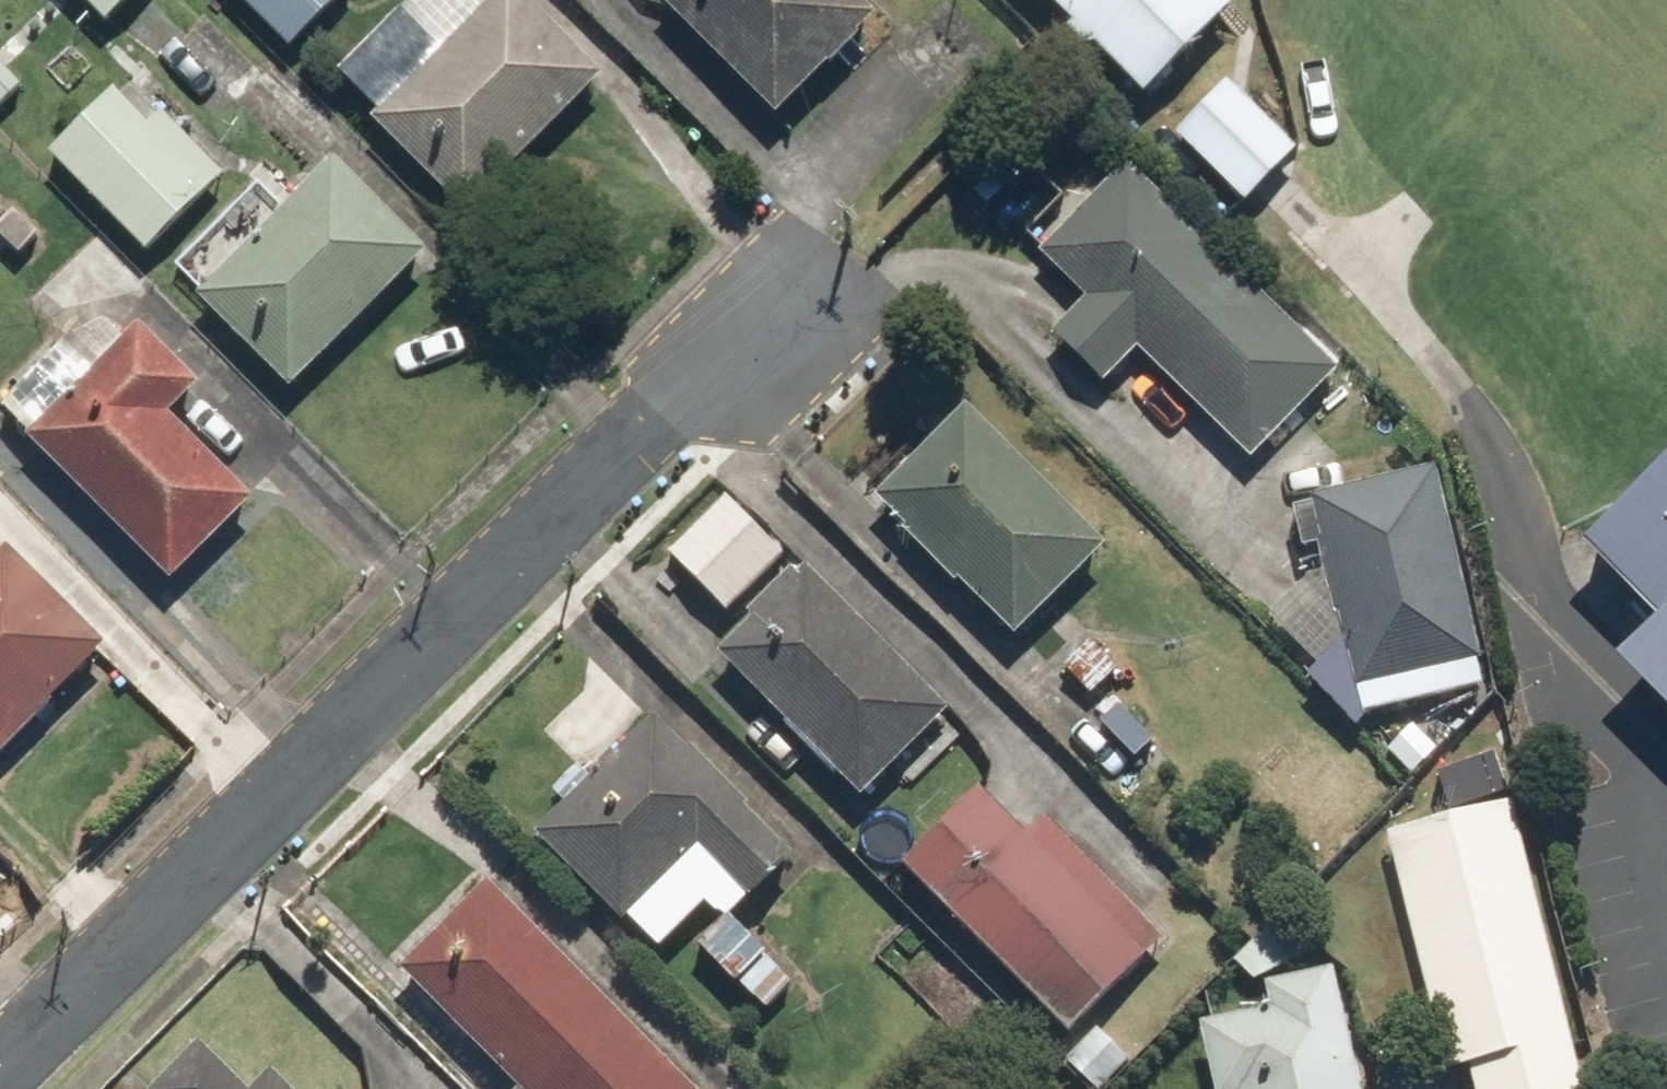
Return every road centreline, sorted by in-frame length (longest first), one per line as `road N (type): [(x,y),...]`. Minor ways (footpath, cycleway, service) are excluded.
road 1 (residential): [(0,1055),(831,256)]

